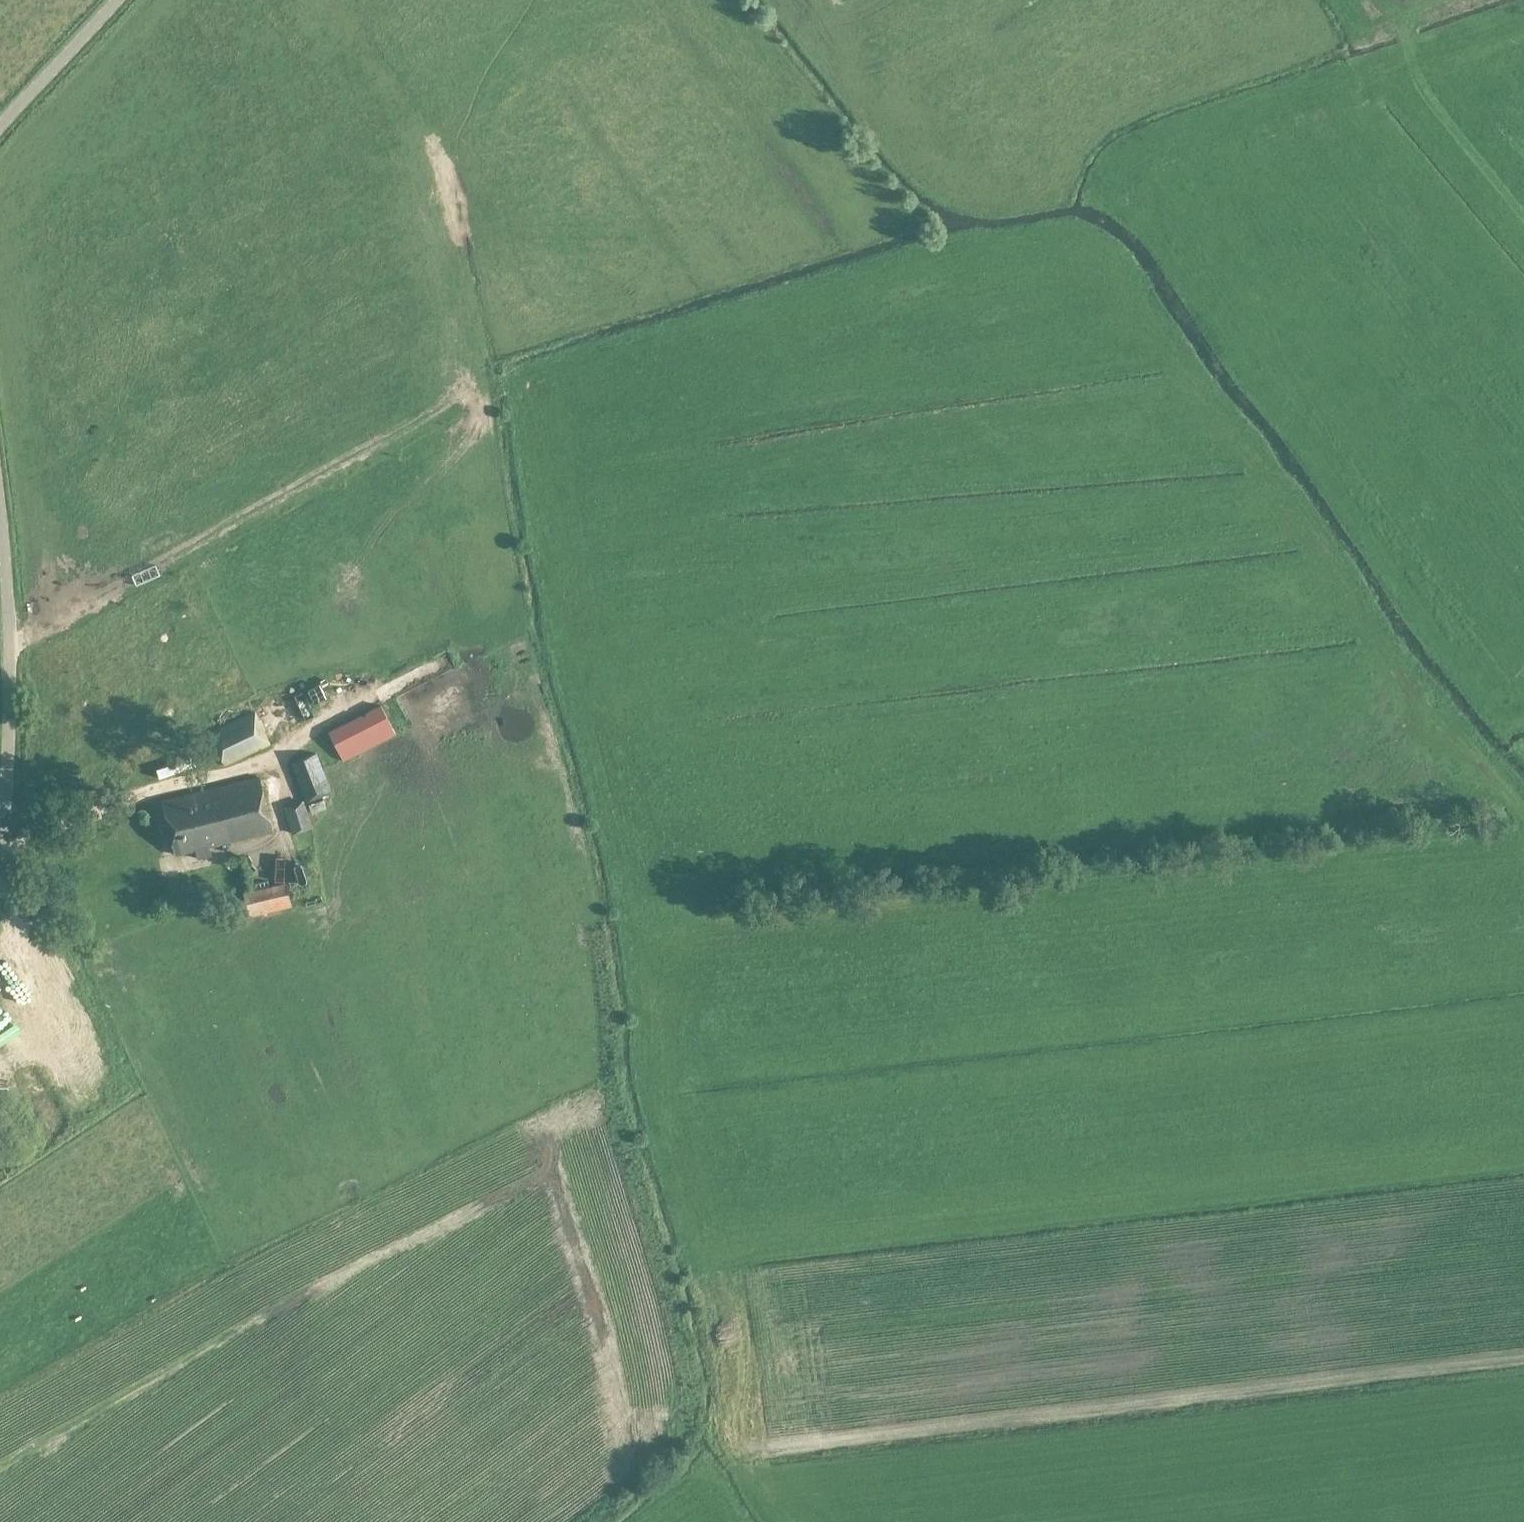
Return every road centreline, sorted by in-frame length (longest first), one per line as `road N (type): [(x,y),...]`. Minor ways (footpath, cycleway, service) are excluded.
road 1 (track): [(496,387),(10,649)]
road 2 (unclassified): [(0,860),(10,649),(0,523)]
road 3 (unclassified): [(0,124),(109,0)]

